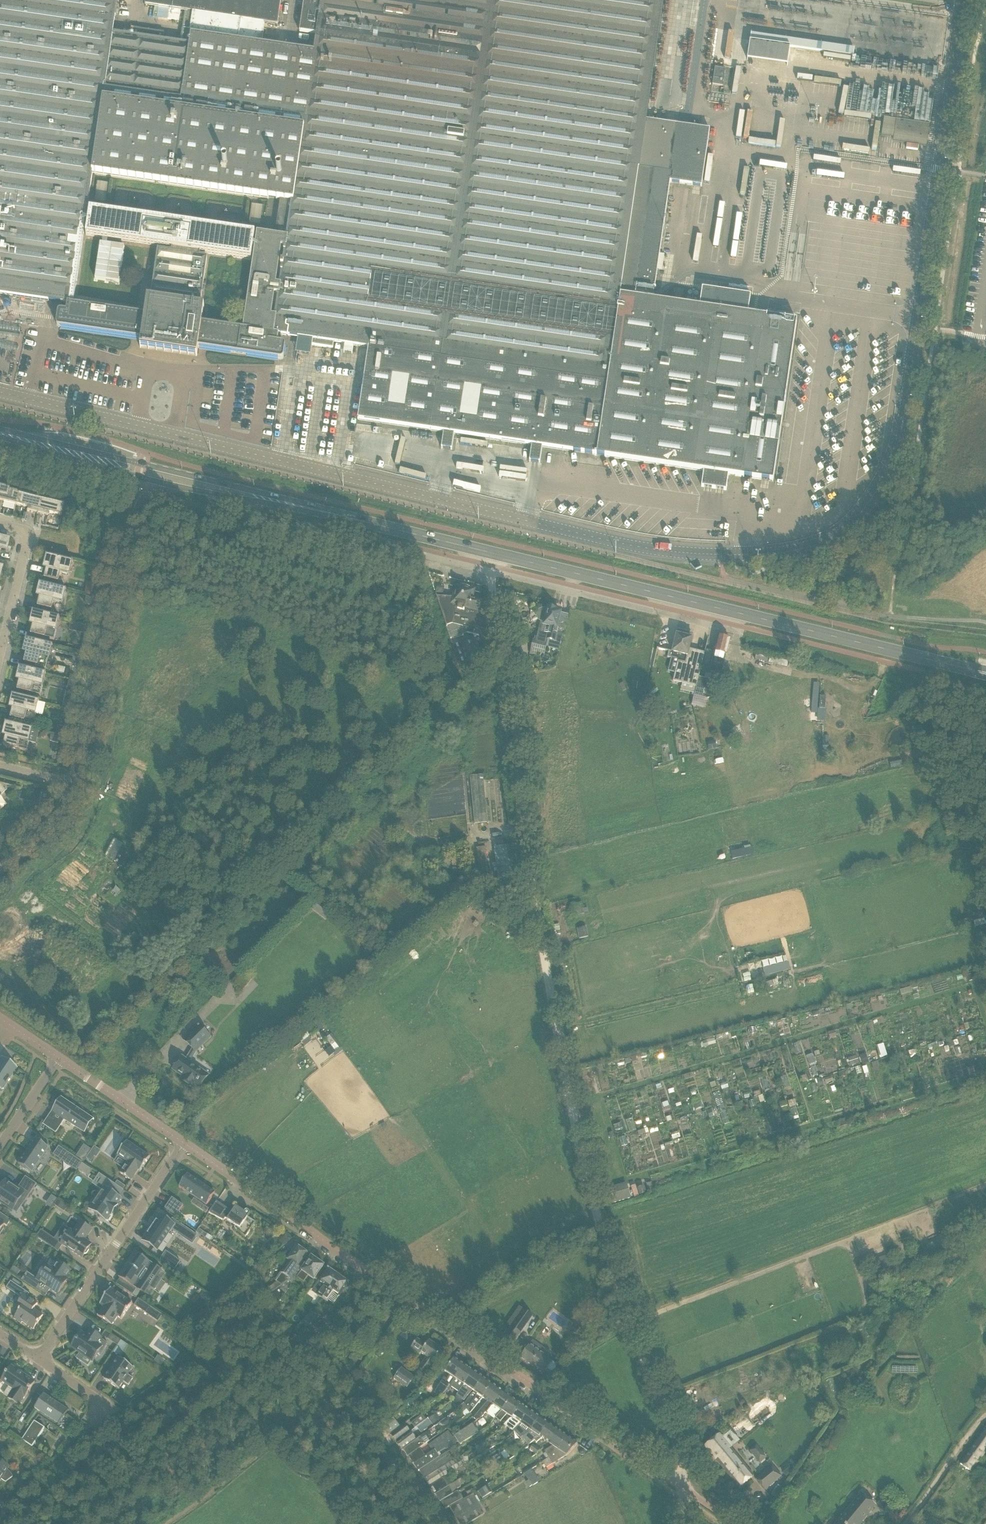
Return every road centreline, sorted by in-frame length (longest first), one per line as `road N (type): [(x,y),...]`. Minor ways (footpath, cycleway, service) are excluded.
road 1 (unclassified): [(0,394),(623,546),(760,556),(820,543),(864,509),(897,448),(965,0)]
road 2 (track): [(682,1489),(683,1454),(599,1214),(559,1036),(494,588),(499,568)]
road 3 (unclassified): [(682,1489),(184,1144)]
road 4 (secondary): [(985,675),(502,556)]
road 5 (secondary): [(281,502),(0,432)]
road 6 (residential): [(71,782),(130,529)]
road 7 (residential): [(39,1359),(184,1144)]
road 8 (secondary): [(502,556),(281,502)]
road 9 (secondary): [(0,433),(178,487)]
road 10 (unclassified): [(184,1144),(59,1059)]
road 11 (residential): [(0,524),(19,529),(27,545),(0,655)]
road 12 (track): [(0,933),(47,924),(107,968)]

